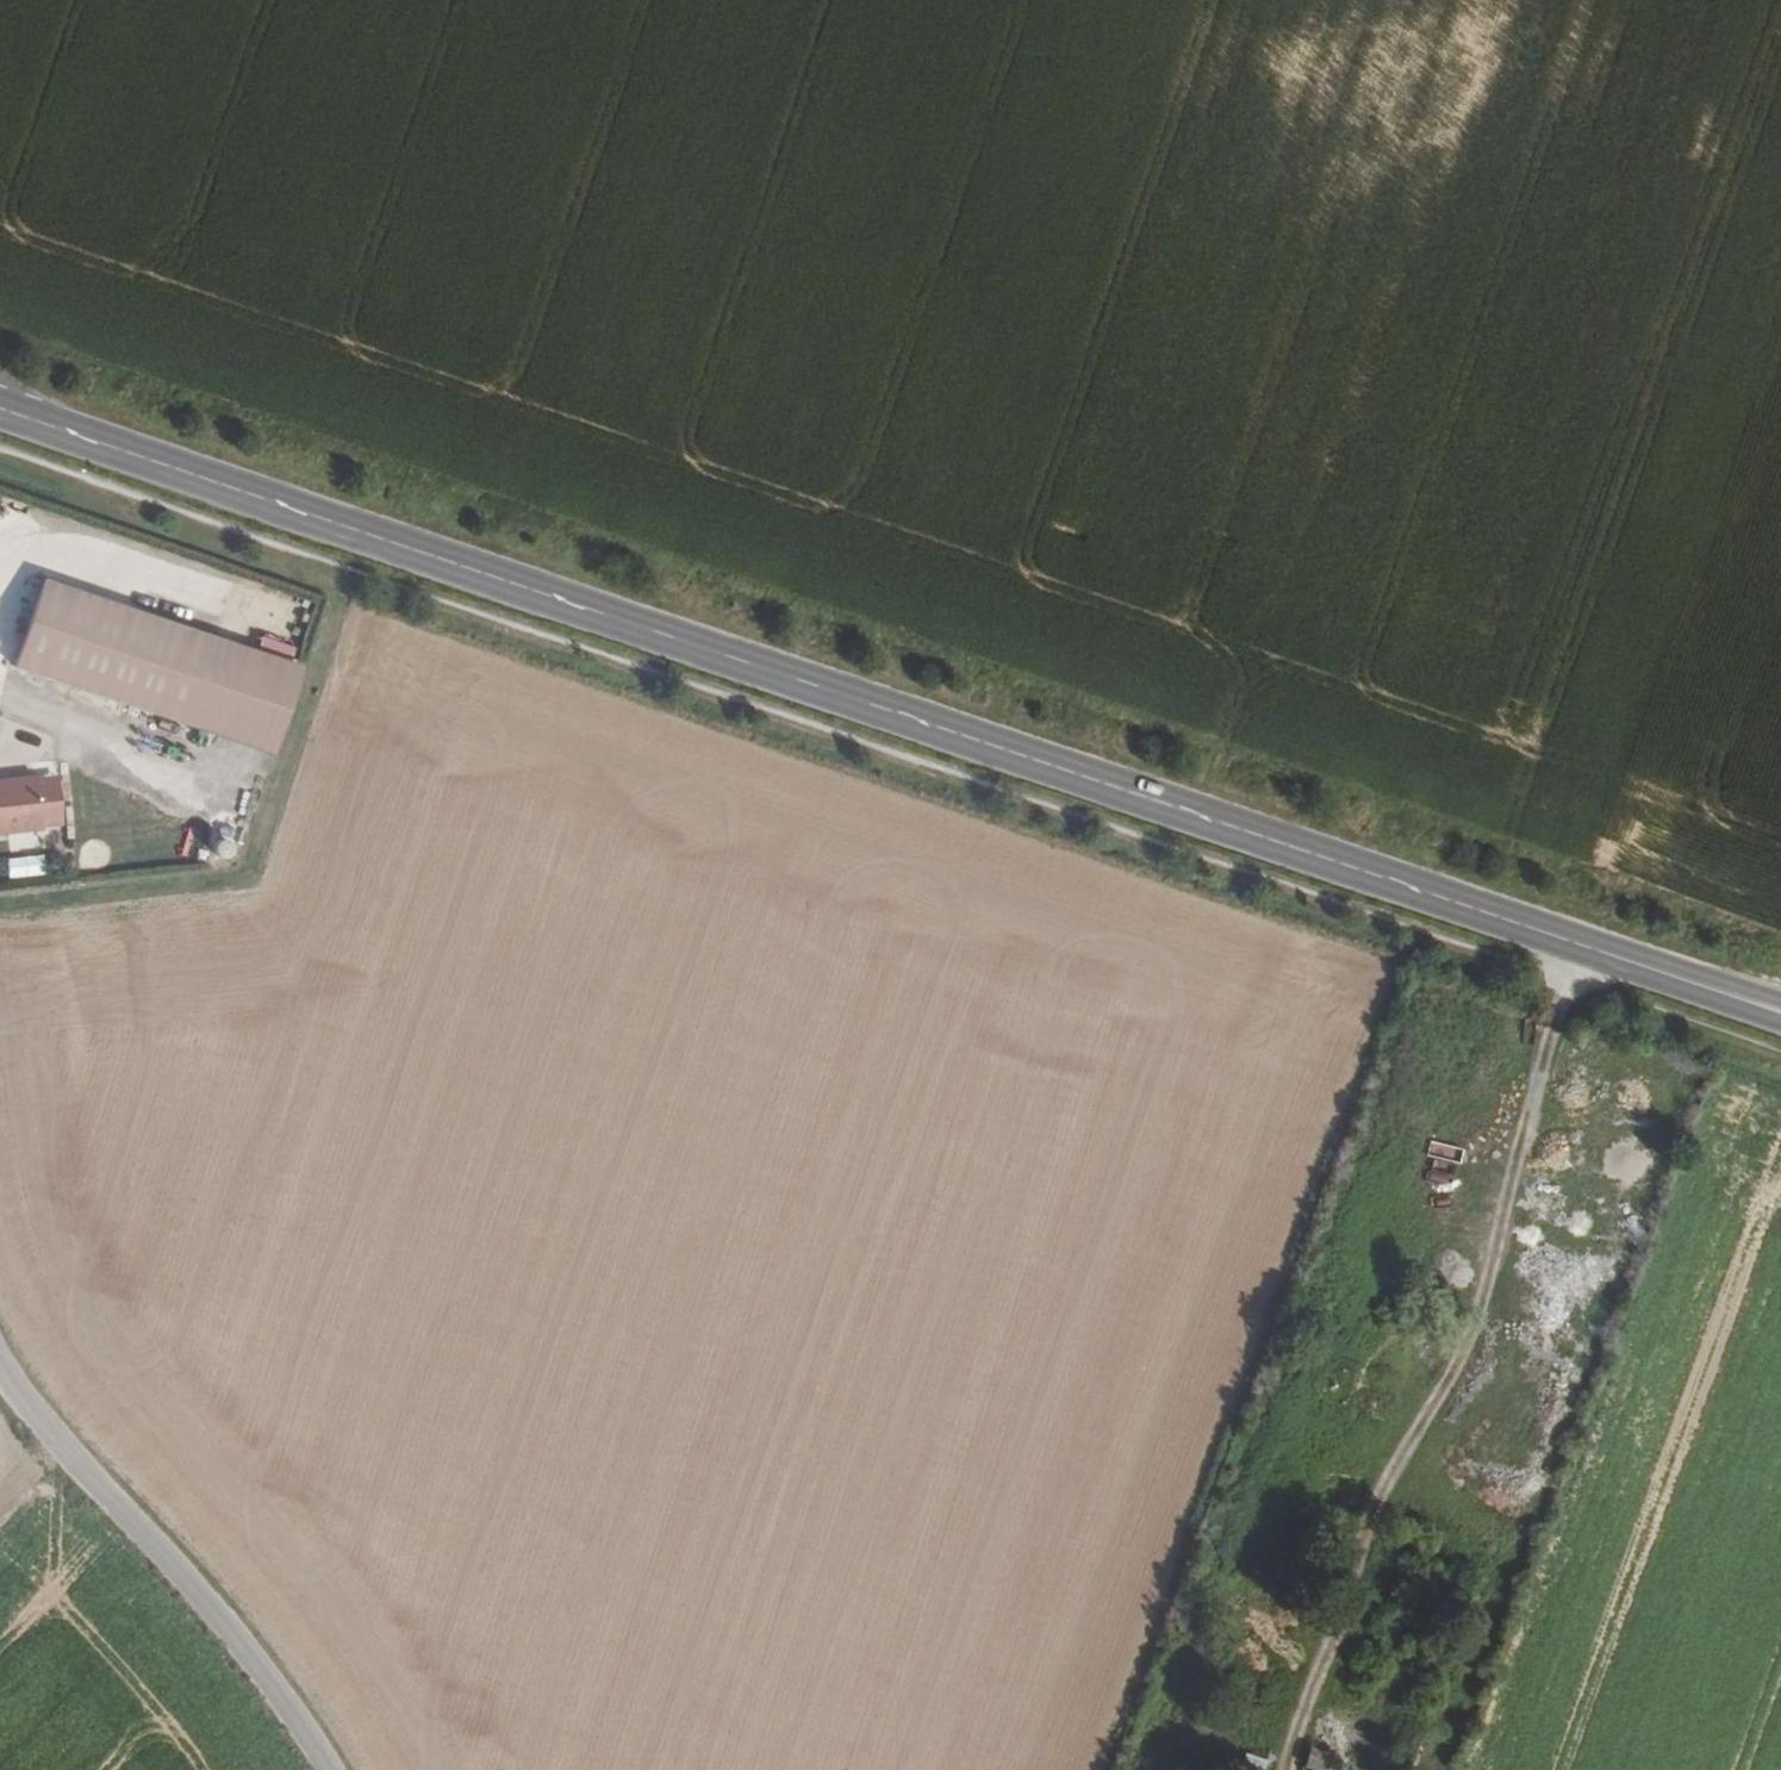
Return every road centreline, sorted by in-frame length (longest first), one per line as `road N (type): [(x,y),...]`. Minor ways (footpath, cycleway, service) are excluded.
road 1 (secondary): [(1780,1013),(0,407)]
road 2 (unclassified): [(330,1769),(210,1613),(26,1403),(0,1363)]

